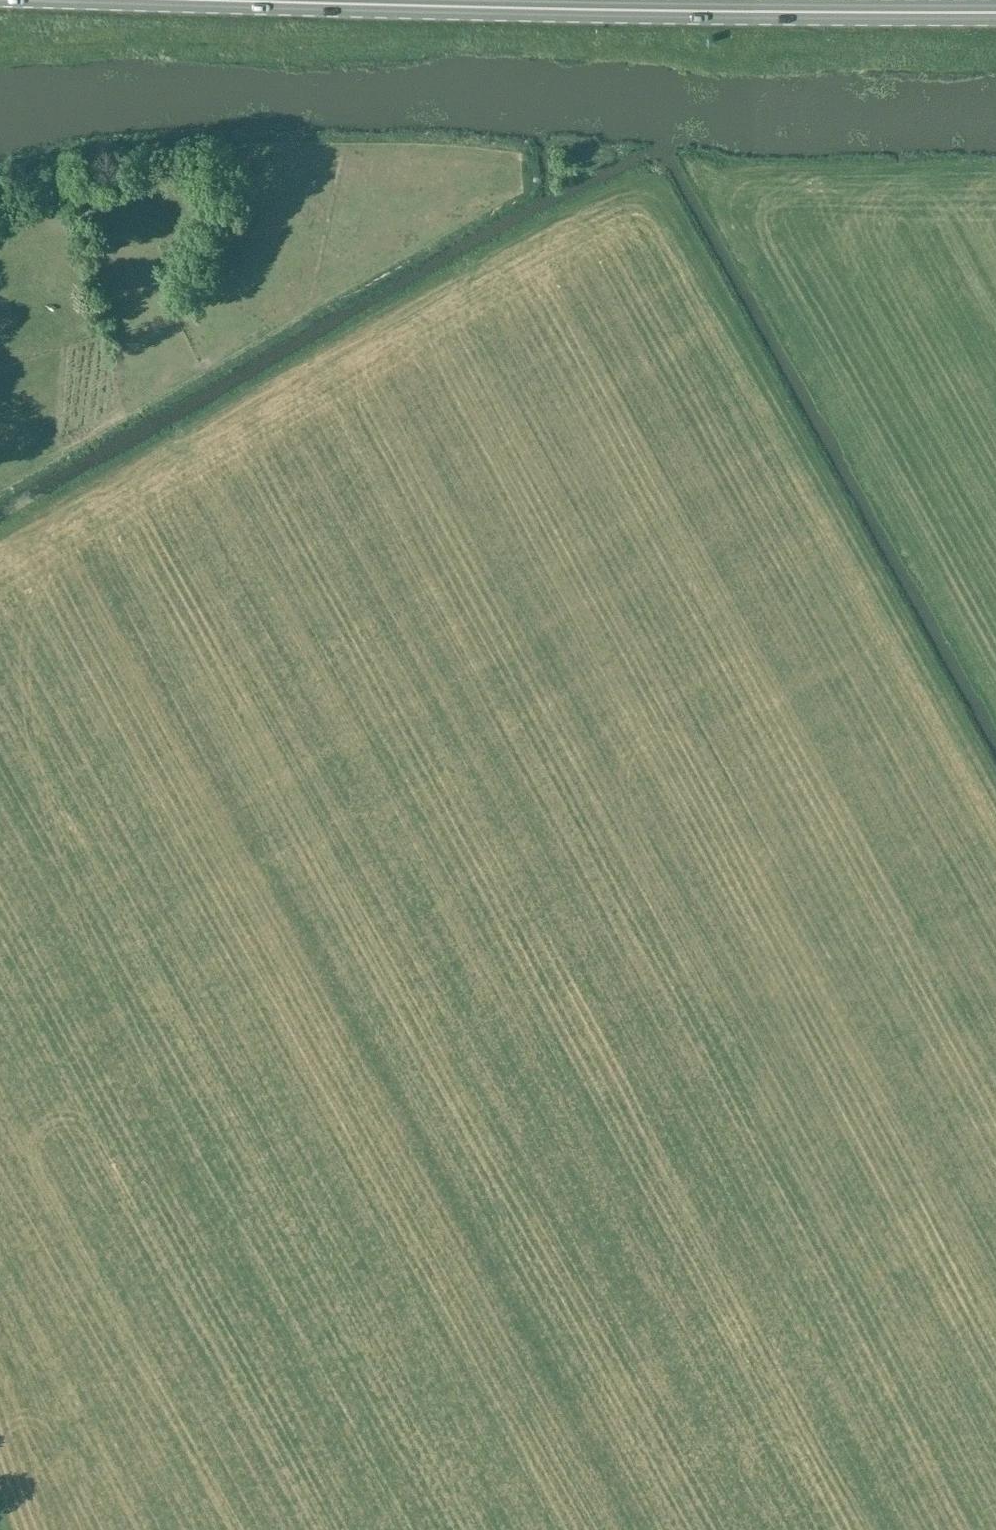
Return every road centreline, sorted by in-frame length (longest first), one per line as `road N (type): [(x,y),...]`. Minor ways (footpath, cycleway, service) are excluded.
road 1 (primary): [(300,0),(995,12)]

